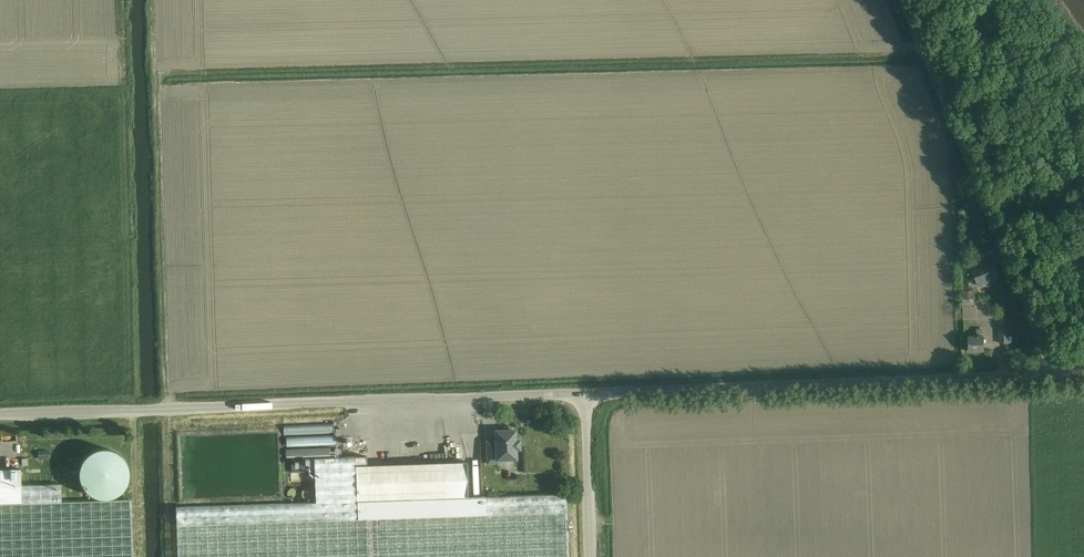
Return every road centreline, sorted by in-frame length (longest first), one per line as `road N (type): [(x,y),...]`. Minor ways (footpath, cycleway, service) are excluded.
road 1 (unclassified): [(0,415),(585,394)]
road 2 (unclassified): [(585,394),(1054,375)]
road 3 (unclassified): [(1054,375),(903,0)]
road 4 (unclassified): [(588,556),(585,394)]

